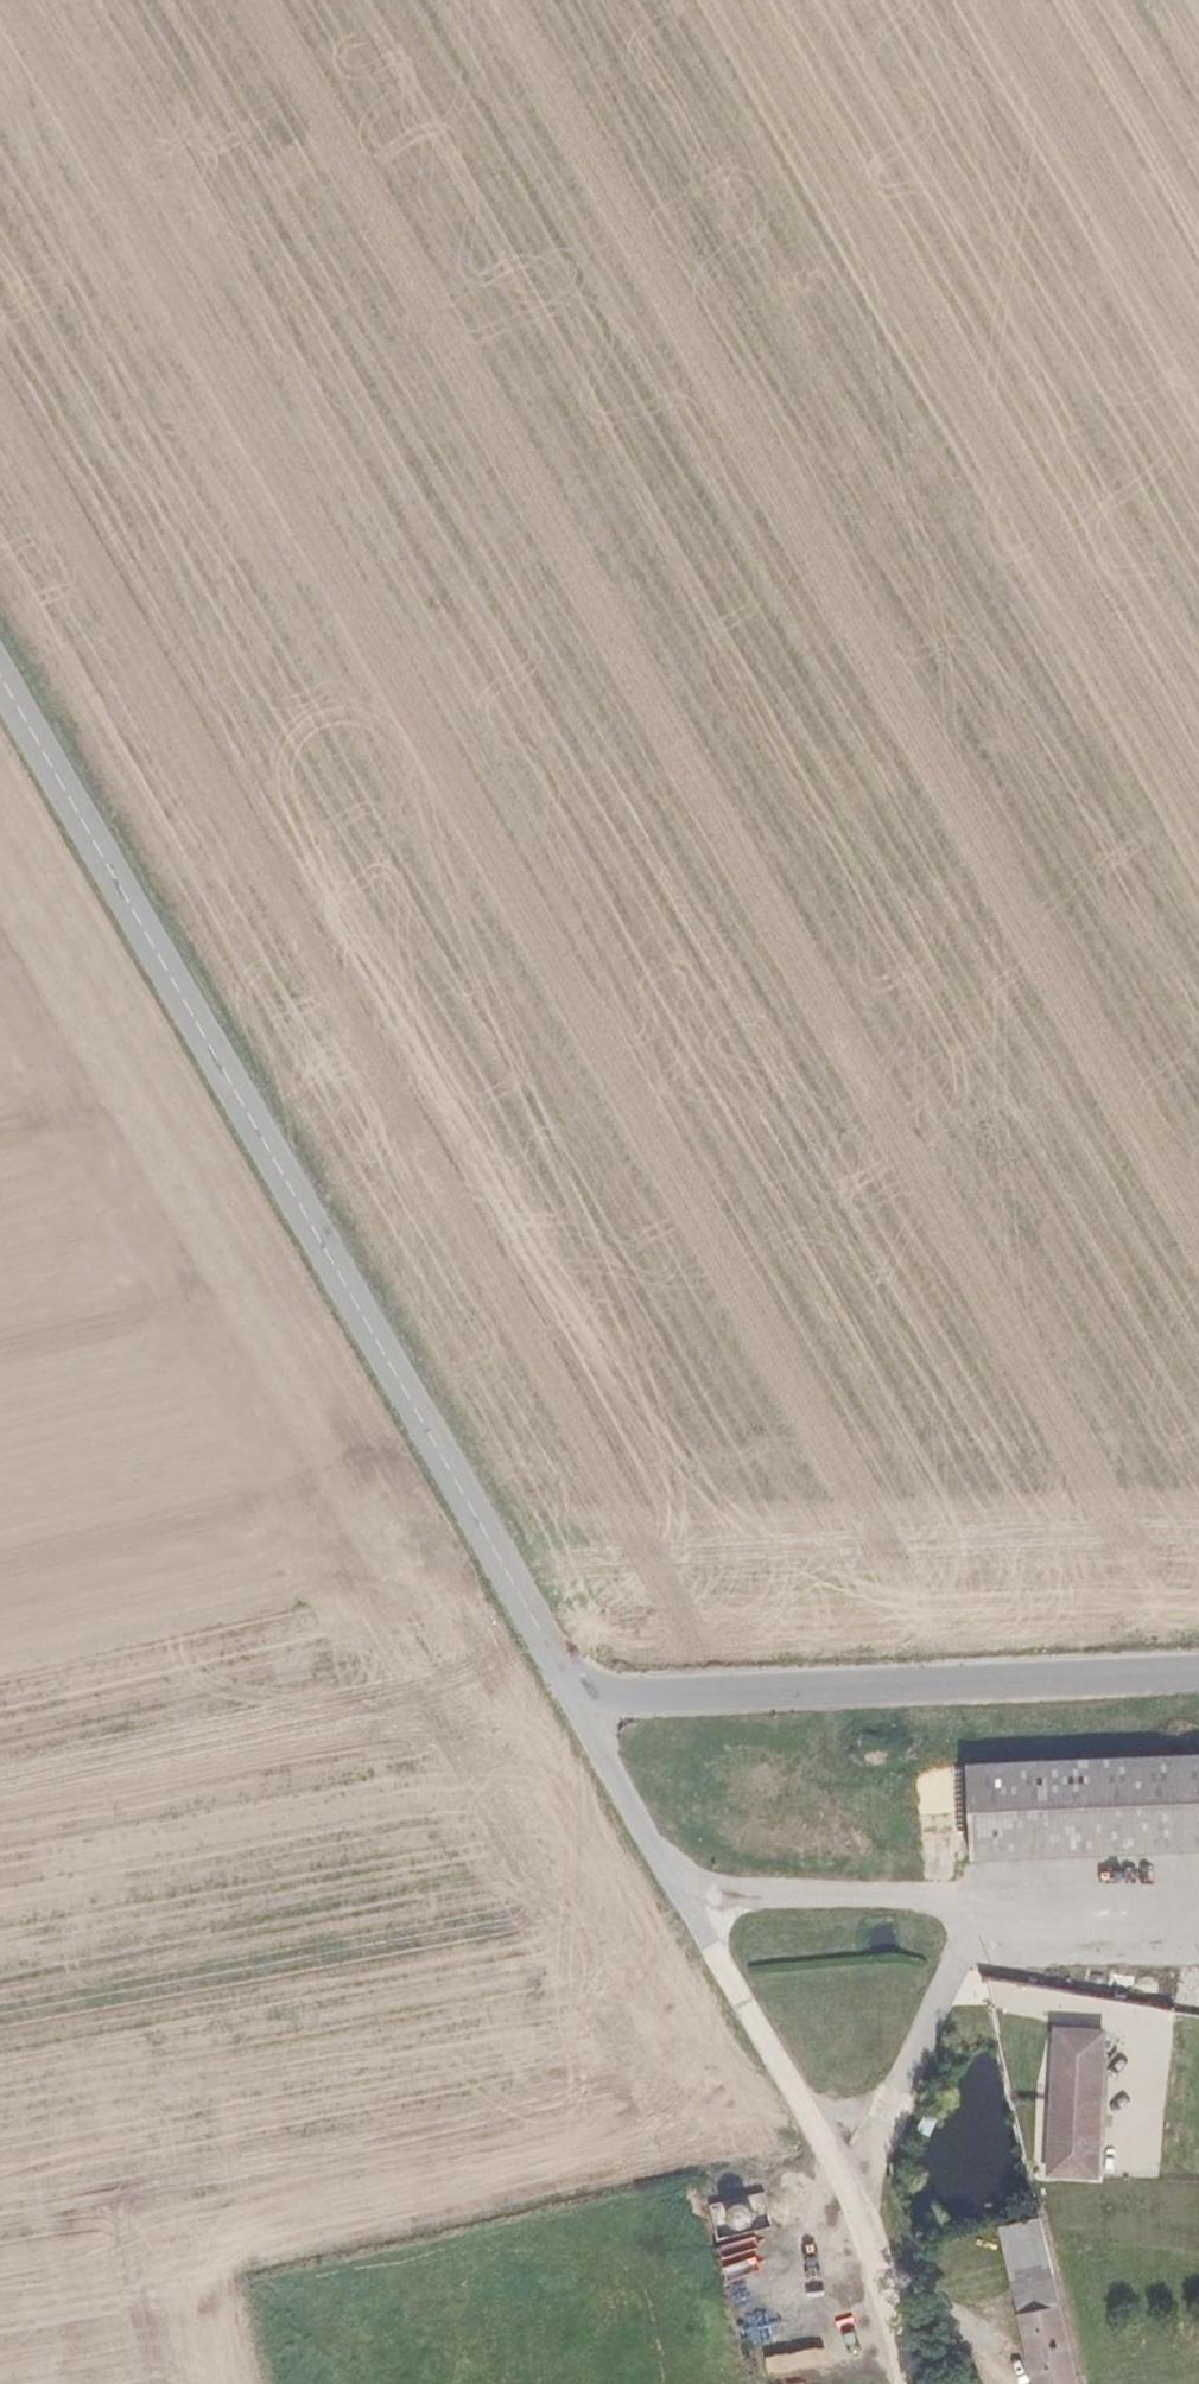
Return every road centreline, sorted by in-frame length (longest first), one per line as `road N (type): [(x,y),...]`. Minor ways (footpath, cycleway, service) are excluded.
road 1 (unclassified): [(0,680),(842,2173),(897,2383)]

